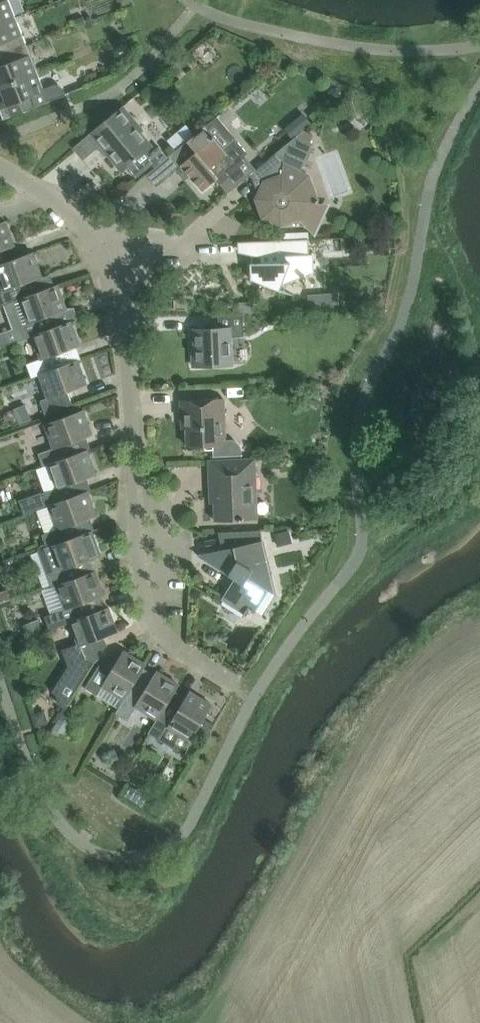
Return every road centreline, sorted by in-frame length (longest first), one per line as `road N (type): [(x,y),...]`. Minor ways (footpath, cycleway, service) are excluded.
road 1 (residential): [(232,682),(167,639),(143,595),(126,330),(115,279),(69,213),(0,168)]

